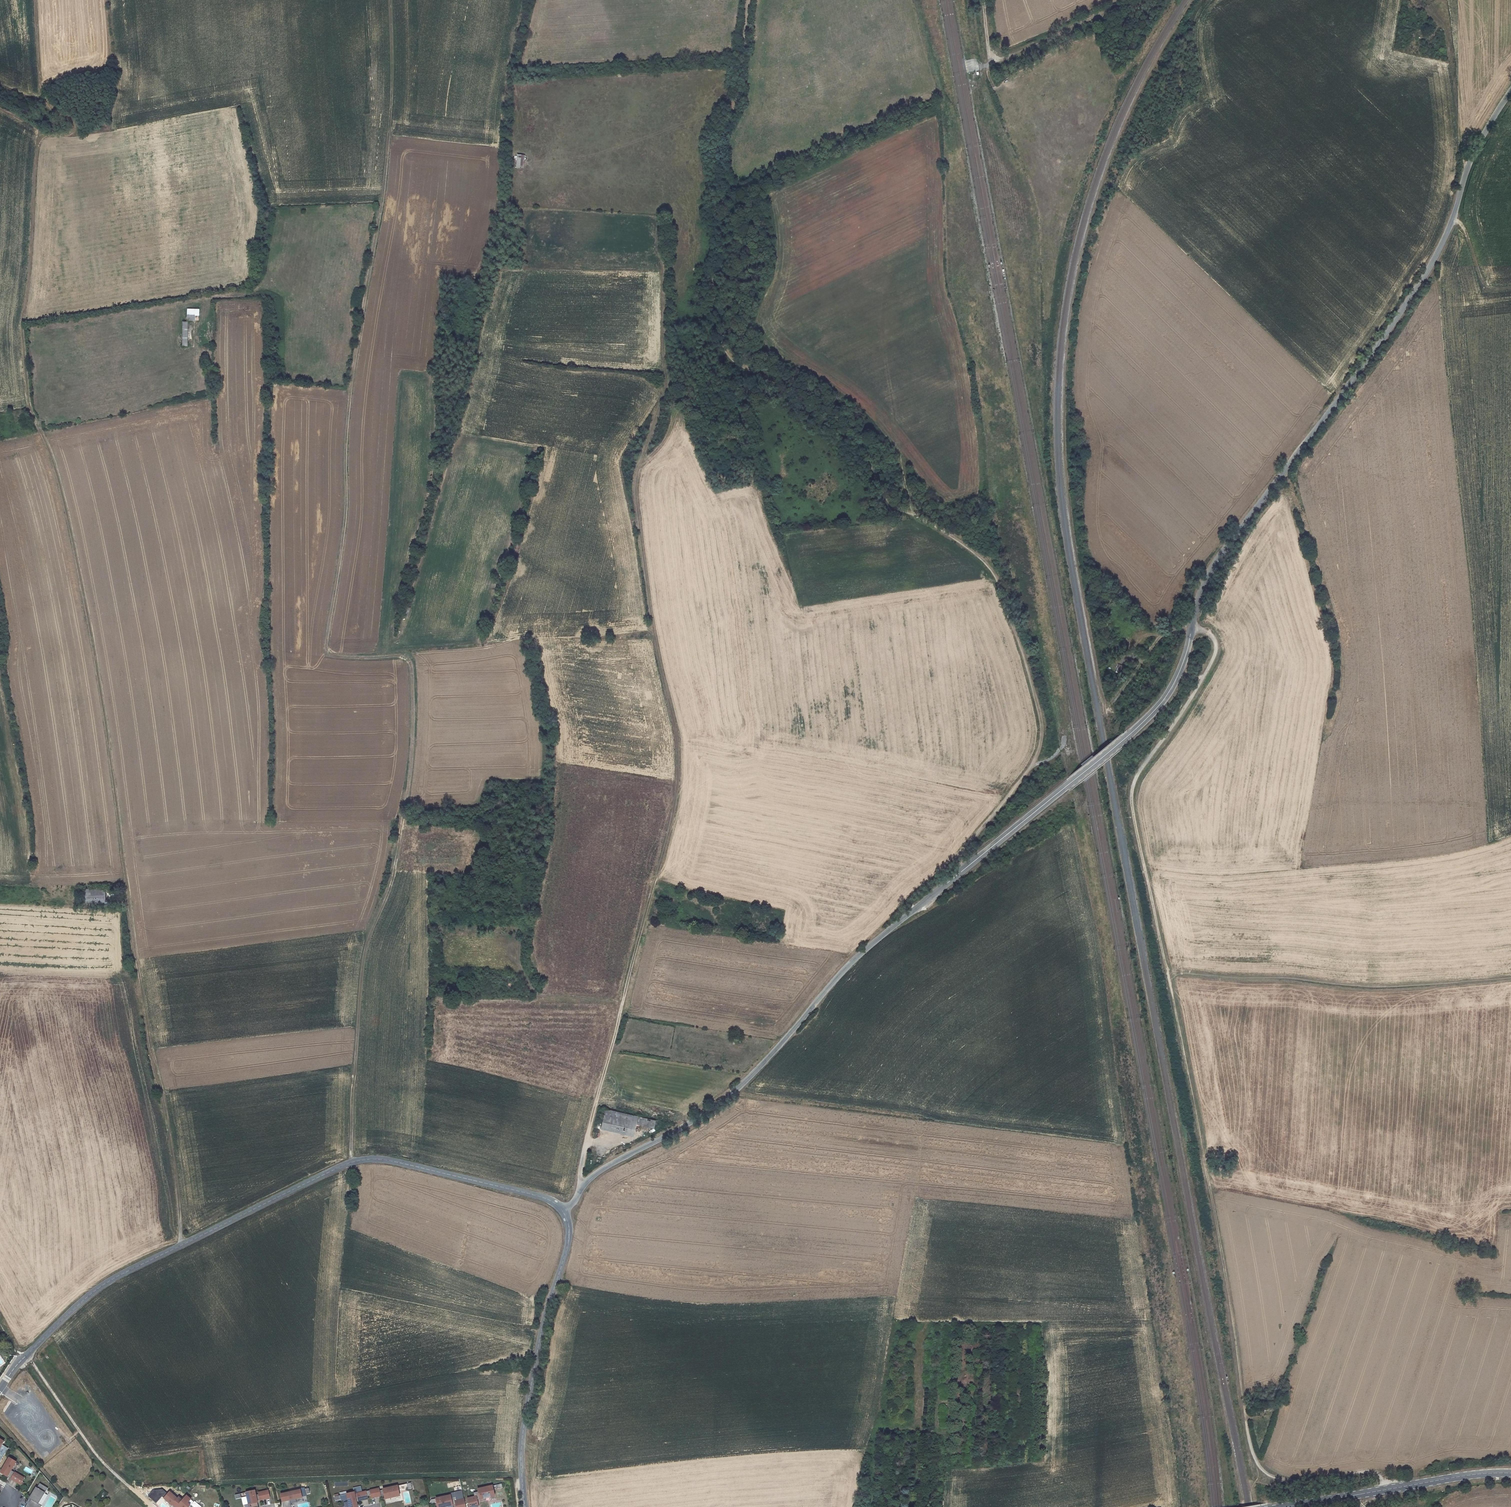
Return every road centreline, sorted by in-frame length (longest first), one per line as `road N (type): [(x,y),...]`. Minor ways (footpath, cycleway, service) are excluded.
road 1 (unclassified): [(567,1211),(599,1170),(675,1132),(746,1080),(861,954),(1164,699),(1208,573),(1426,284),(1469,167),(1510,92)]
road 2 (track): [(180,1245),(101,689),(48,446),(29,404),(23,326),(38,141),(77,128),(45,94),(35,0)]
road 3 (track): [(393,0),(384,204),(355,360),(344,526),(326,642),(344,657),(409,654),(413,732),(391,881),(361,950),(351,1163)]
road 4 (track): [(1146,660),(1157,640),(1183,626),(1208,633),(1216,645),(1131,799),(1208,1160),(1250,1447),(1273,1477),(1368,1471),(1386,1490)]
road 5 (track): [(1033,765),(1041,742),(1036,692),(996,573),(897,503),(731,345),(718,187),(750,0)]
road 6 (track): [(580,1192),(680,766),(633,499),(637,458),(665,374)]
road 7 (unclassified): [(567,1211),(393,1161),(351,1163),(92,1291),(0,1390)]
road 8 (track): [(1510,976),(1390,985),(1168,971)]
road 9 (unclassified): [(527,1506),(524,1432),(571,1225),(567,1211)]
road 10 (track): [(1286,470),(1339,653),(1326,729)]
road 11 (tertiary): [(1285,1506),(1510,1473)]
road 12 (track): [(26,1356),(97,1455),(153,1506)]
road 13 (track): [(1469,167),(1444,25),(1409,0)]
road 14 (track): [(964,869),(968,843),(1065,736)]

